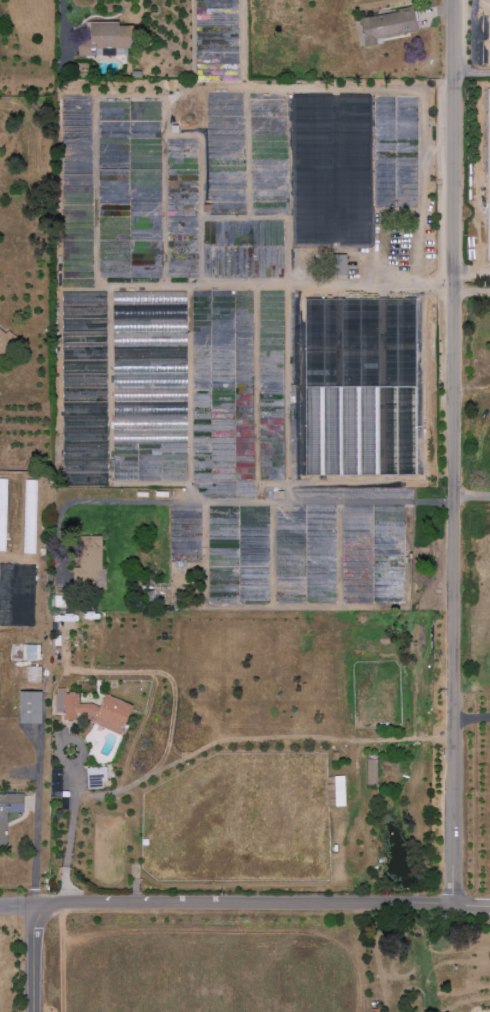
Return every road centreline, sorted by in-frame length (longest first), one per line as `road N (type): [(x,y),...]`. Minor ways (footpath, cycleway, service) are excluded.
road 1 (residential): [(455,0),(455,910)]
road 2 (secondary): [(489,910),(37,908)]

